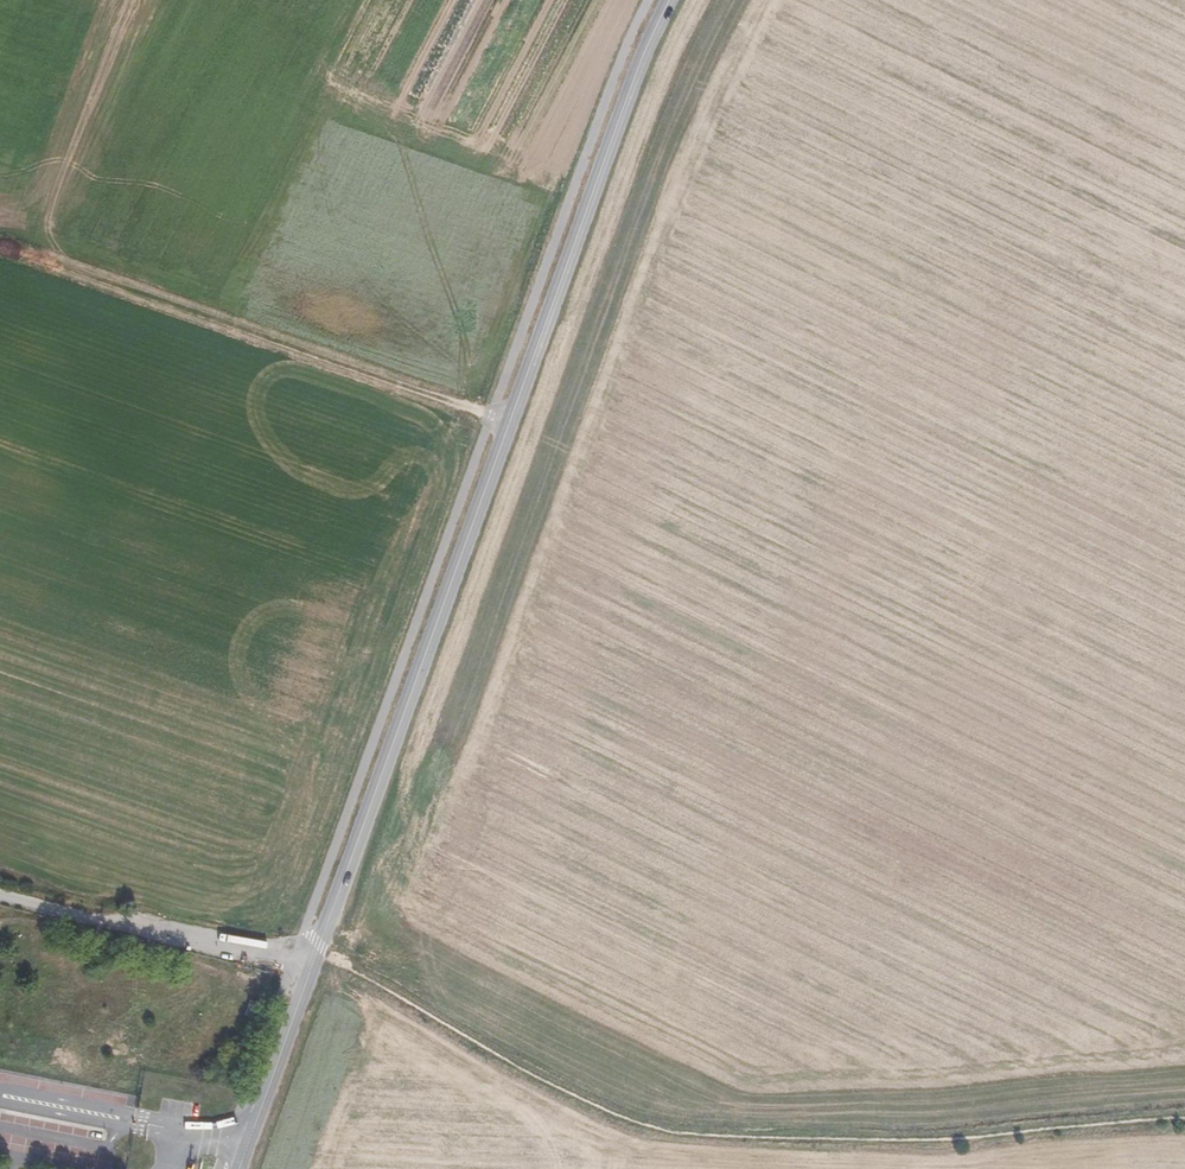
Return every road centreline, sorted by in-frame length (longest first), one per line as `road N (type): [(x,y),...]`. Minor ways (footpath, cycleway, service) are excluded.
road 1 (tertiary): [(239,1168),(504,420),(670,0)]
road 2 (track): [(0,238),(504,420)]

